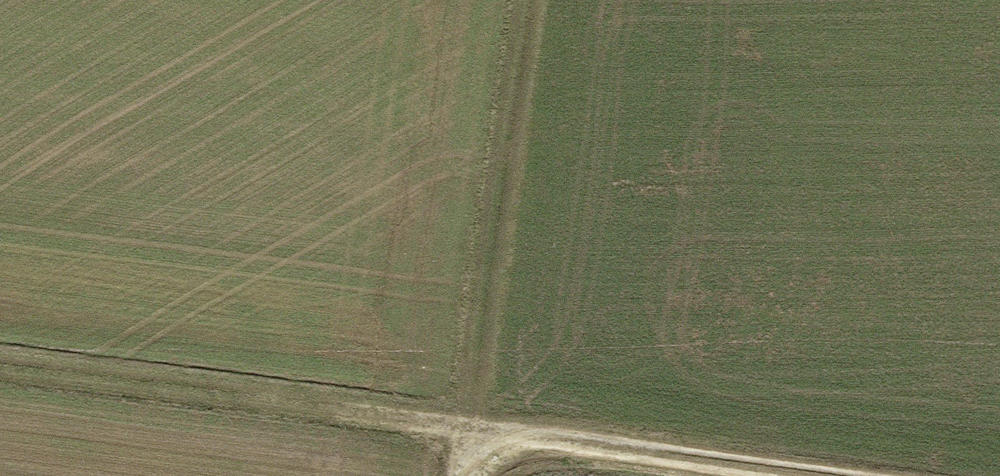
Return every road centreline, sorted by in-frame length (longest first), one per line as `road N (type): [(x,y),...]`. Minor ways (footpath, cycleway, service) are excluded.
road 1 (track): [(473,427),(0,365)]
road 2 (track): [(534,0),(473,427)]
road 3 (track): [(473,427),(824,475)]

